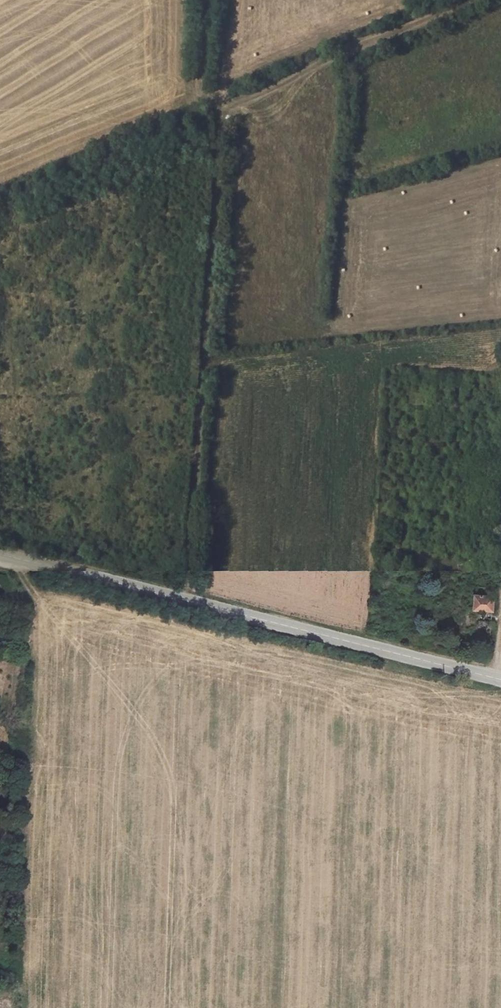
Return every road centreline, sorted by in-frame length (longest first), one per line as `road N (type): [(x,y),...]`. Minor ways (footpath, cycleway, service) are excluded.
road 1 (unclassified): [(0,562),(500,683)]
road 2 (track): [(203,0),(198,88),(214,103),(236,106),(467,0)]

